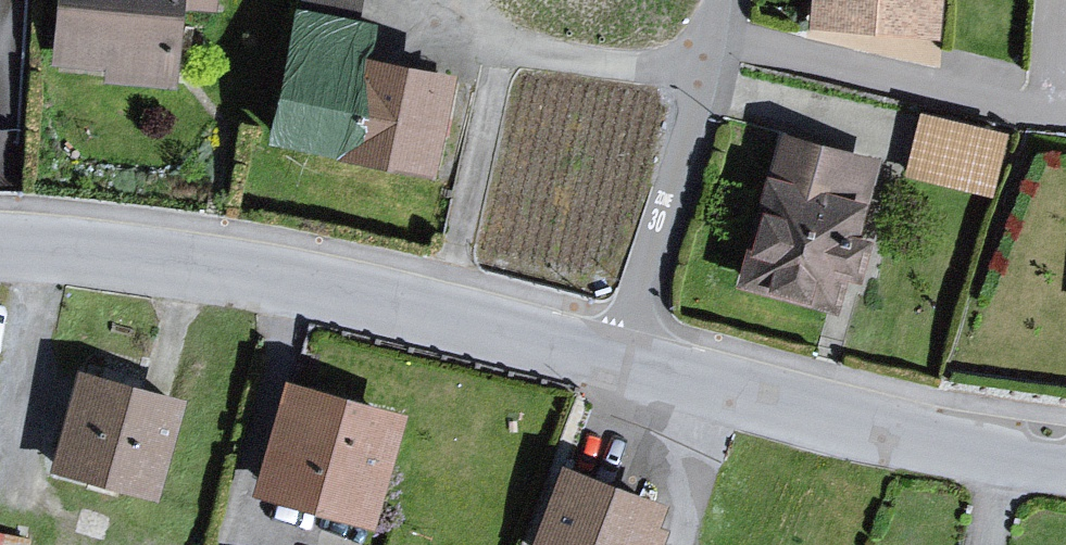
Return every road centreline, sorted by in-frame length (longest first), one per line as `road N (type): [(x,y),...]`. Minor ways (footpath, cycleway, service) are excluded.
road 1 (residential): [(621,364),(217,272),(0,246)]
road 2 (residential): [(1065,460),(947,442),(621,364)]
road 3 (residential): [(720,0),(686,161),(621,364)]

